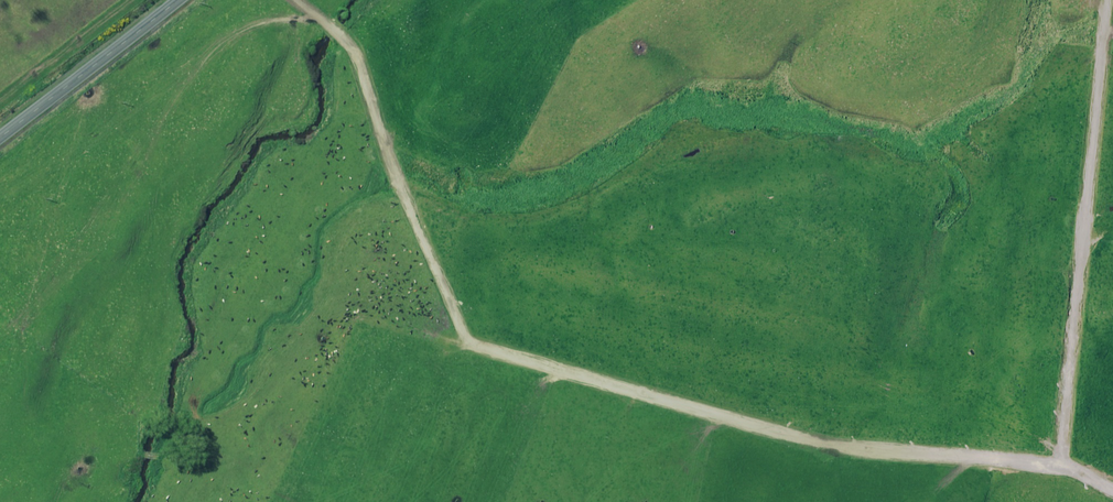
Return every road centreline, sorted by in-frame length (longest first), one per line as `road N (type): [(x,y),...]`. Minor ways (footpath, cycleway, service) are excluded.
road 1 (track): [(1063,465),(859,450),(468,343),(350,43),(293,0)]
road 2 (track): [(1112,492),(1063,465),(1107,0)]
road 3 (primary): [(184,0),(0,142)]

